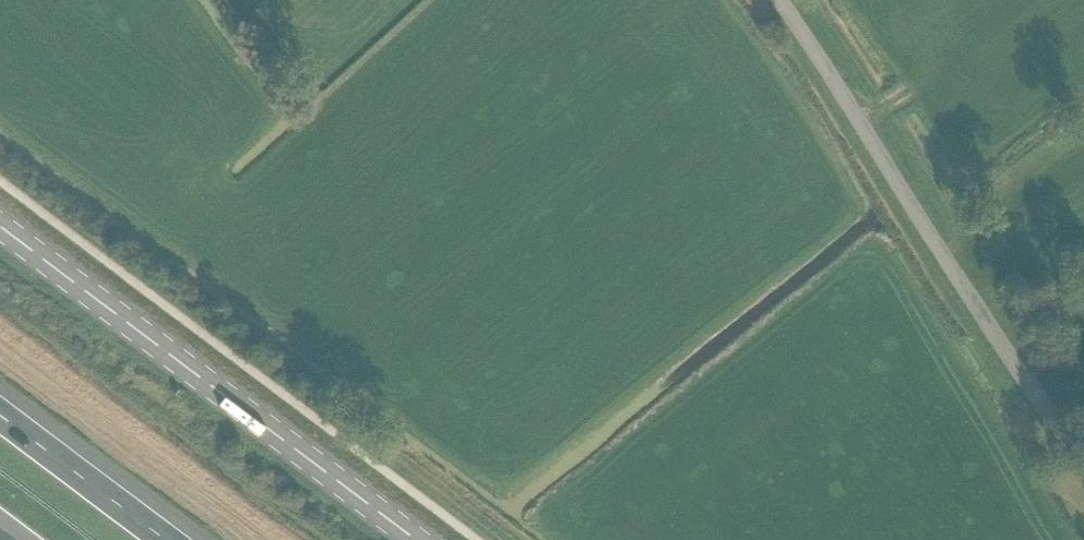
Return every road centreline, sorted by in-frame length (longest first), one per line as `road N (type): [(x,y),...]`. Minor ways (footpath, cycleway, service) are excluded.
road 1 (unclassified): [(1083,458),(903,200),(779,0)]
road 2 (tertiary): [(410,539),(0,233)]
road 3 (motorway): [(156,539),(0,422)]

